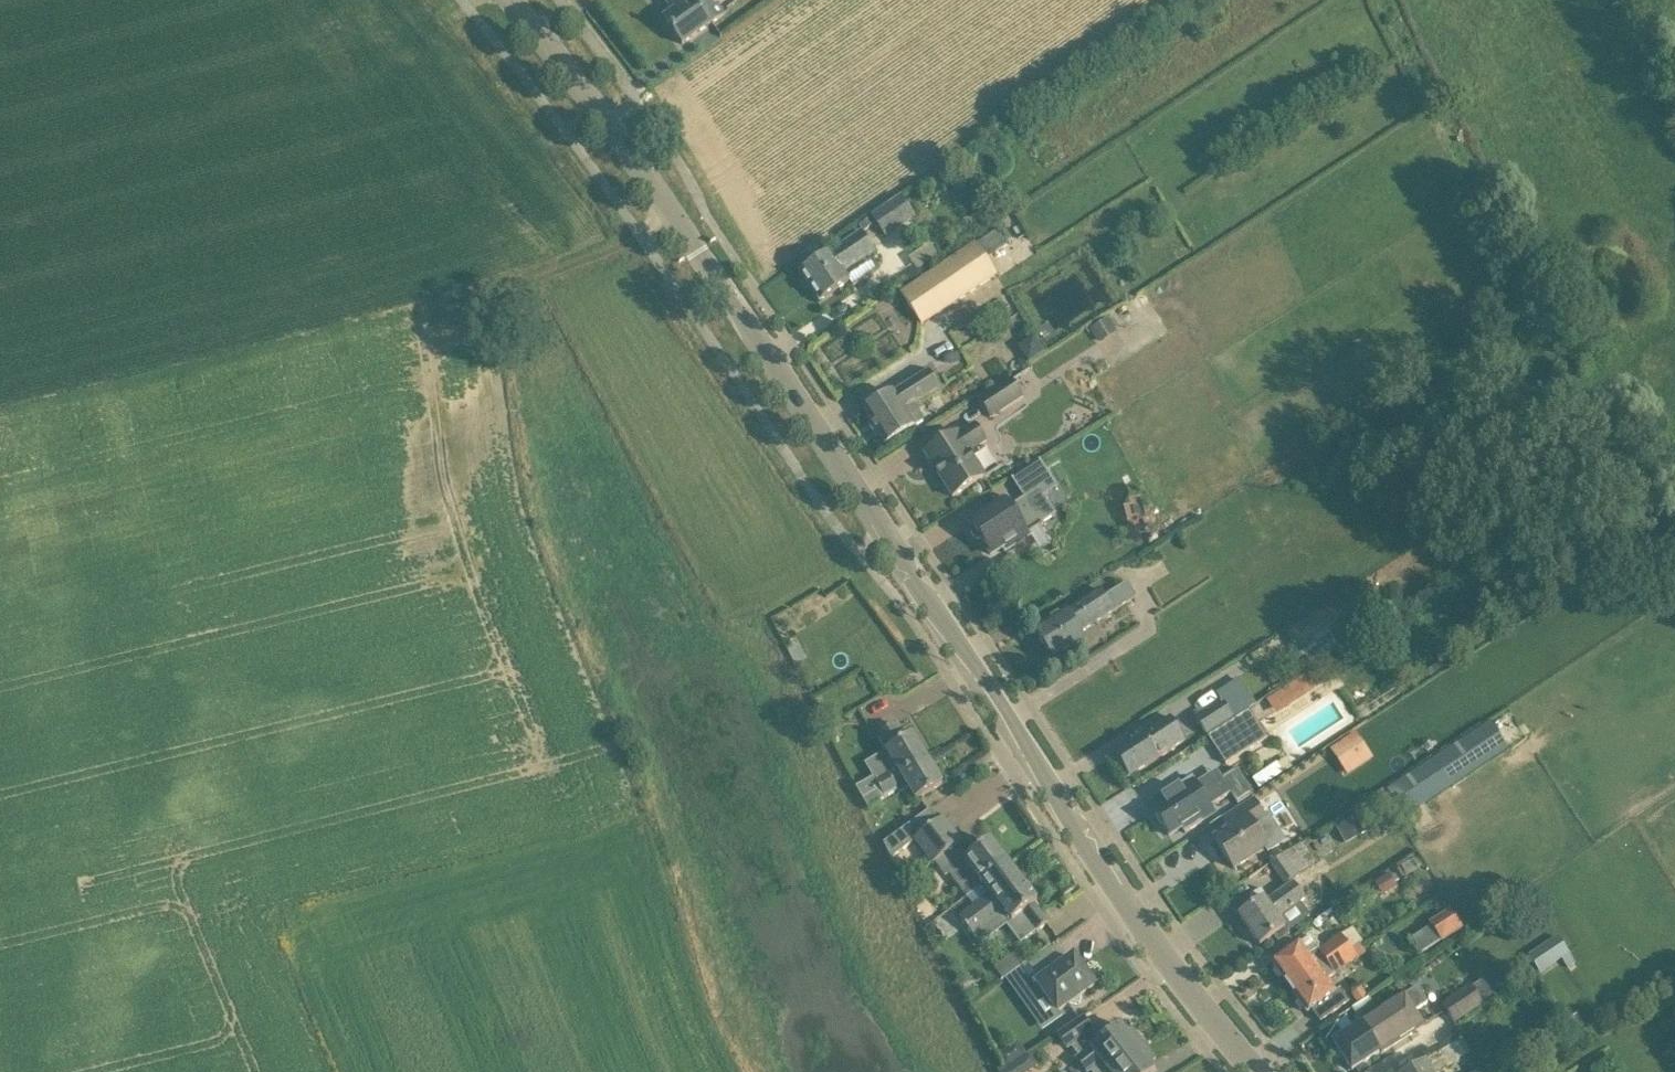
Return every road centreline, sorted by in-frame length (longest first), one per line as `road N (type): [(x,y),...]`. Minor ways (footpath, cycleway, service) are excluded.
road 1 (secondary): [(1257,1071),(1126,900),(700,251),(512,0)]

